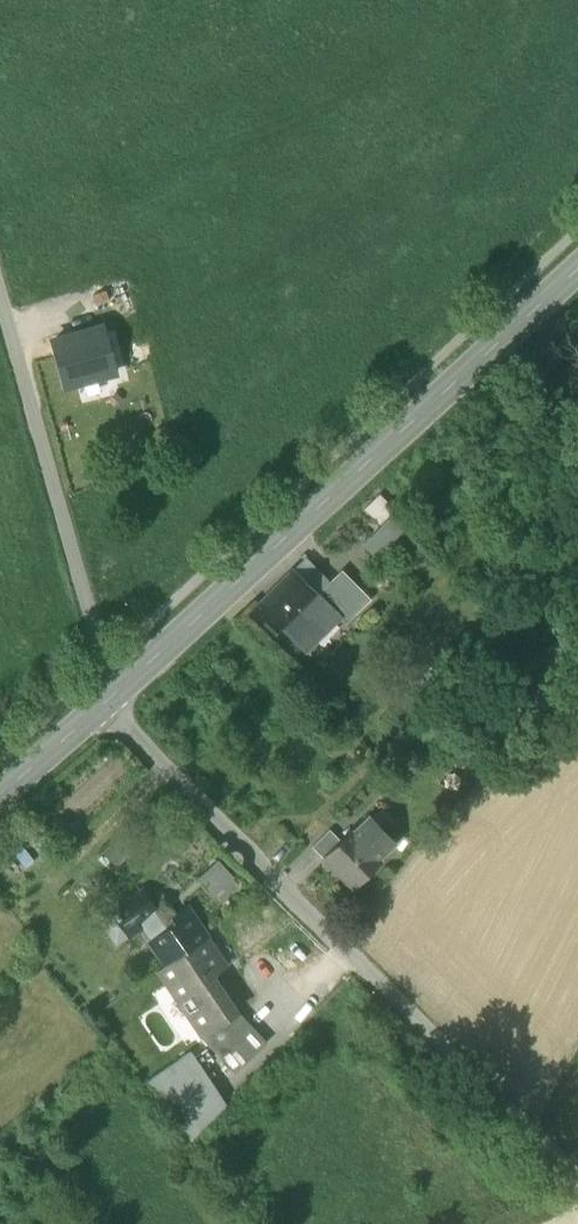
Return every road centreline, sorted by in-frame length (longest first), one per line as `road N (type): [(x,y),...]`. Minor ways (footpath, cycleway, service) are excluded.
road 1 (residential): [(106,703),(334,946),(577,1174)]
road 2 (secondary): [(577,270),(106,703)]
road 3 (unclassified): [(0,288),(103,663),(106,703)]
road 4 (secondary): [(106,703),(0,789)]

